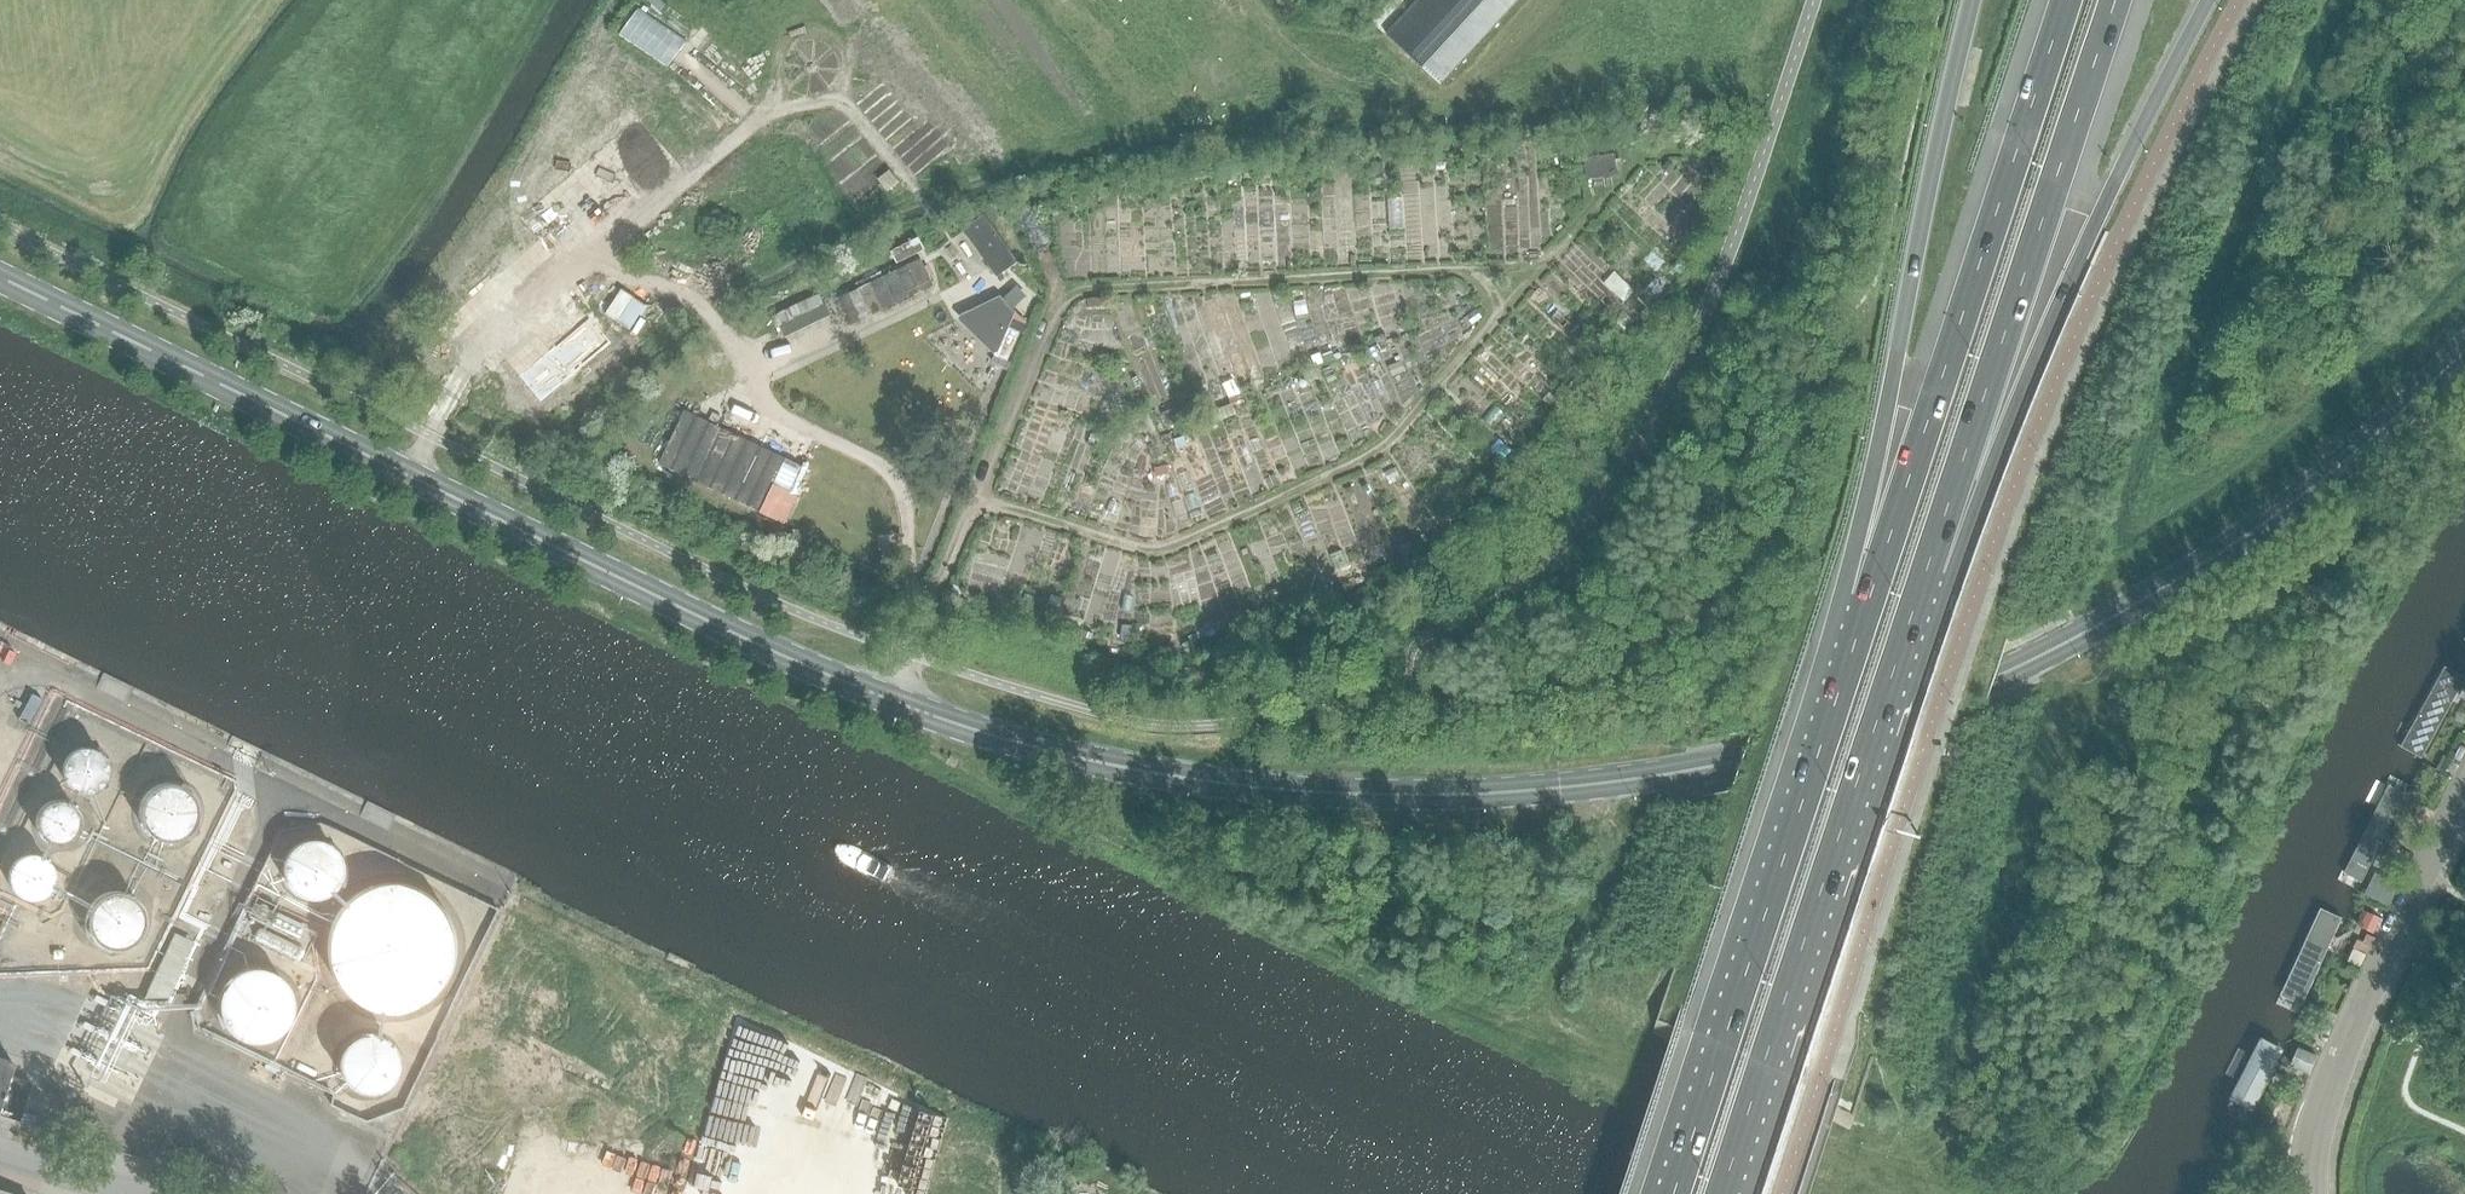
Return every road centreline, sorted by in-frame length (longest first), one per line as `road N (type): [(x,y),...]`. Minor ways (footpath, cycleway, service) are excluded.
road 1 (primary): [(1734,761),(1558,787),(1400,795),(1253,786),(1096,761),(953,724),(553,546),(0,278)]
road 2 (primary): [(1734,761),(1913,709),(2072,639),(2179,578),(2343,459),(2464,347)]
road 3 (trunk): [(1905,632),(2209,0)]
road 4 (trunk): [(1905,632),(2116,0)]
road 5 (track): [(1611,780),(1602,854),(1545,985),(1550,1017),(1605,1049),(1925,1188)]
road 6 (track): [(886,700),(923,607),(913,590),(903,493),(887,469),(774,412),(762,384),(976,273)]
road 7 (trunk): [(2064,0),(1866,605)]
road 8 (trunk): [(1866,605),(1672,1193)]
road 9 (trunk): [(1971,0),(1924,188),(1895,353),(1866,605)]
road 10 (trunk): [(1719,1193),(1905,632)]
road 11 (track): [(593,270),(613,237),(787,94),(803,102),(830,95),(844,72),(837,46),(813,32),(787,39),(774,62),(780,87)]
road 12 (residential): [(2308,1193),(2310,1143),(2344,1038),(2464,793)]
road 13 (track): [(764,379),(682,293),(582,269),(541,285),(449,385)]
road 14 (unclassified): [(154,1193),(0,1146)]
road 15 (track): [(830,95),(919,195)]

